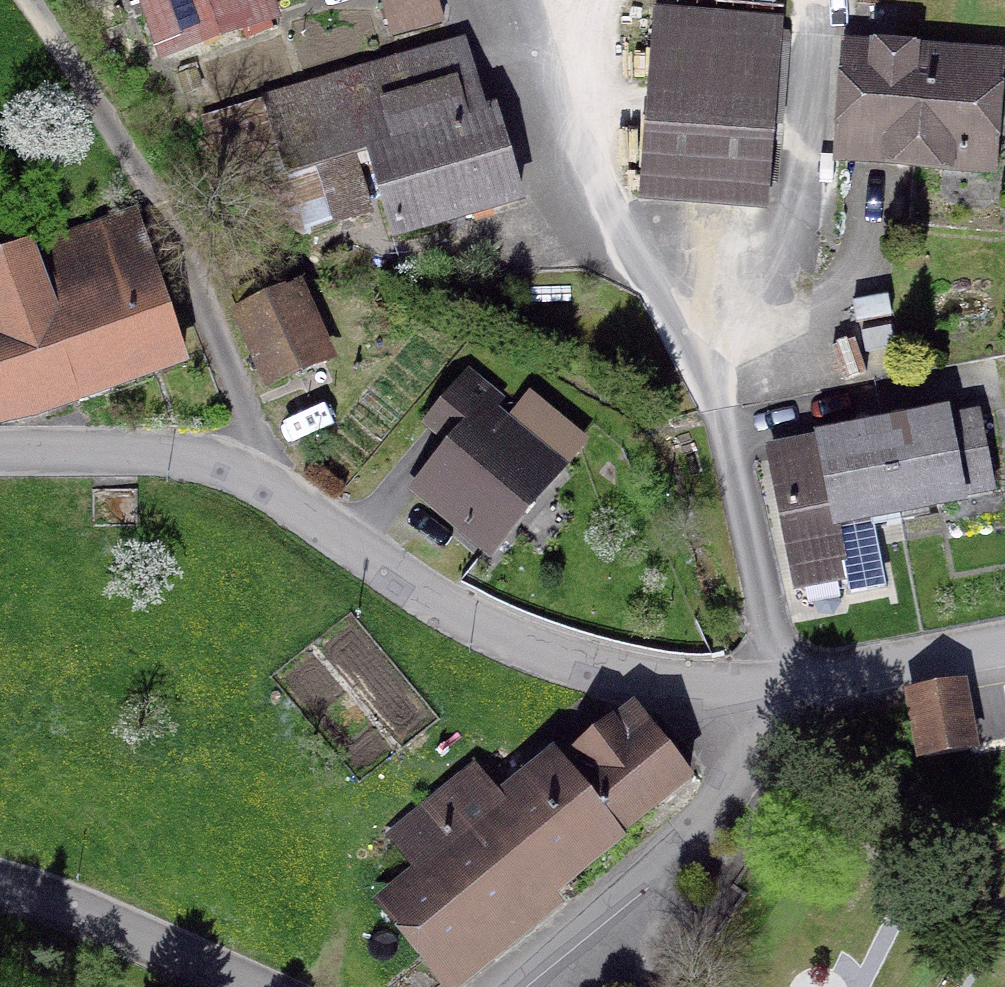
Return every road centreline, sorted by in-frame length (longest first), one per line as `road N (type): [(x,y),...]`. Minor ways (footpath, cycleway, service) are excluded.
road 1 (residential): [(769,717),(502,634),(236,471),(169,457),(0,452)]
road 2 (track): [(30,0),(192,268),(268,487)]
road 3 (residential): [(769,717),(711,806),(507,986)]
road 4 (residential): [(234,986),(74,910),(0,885)]
road 5 (residential): [(1004,647),(846,675),(790,695),(769,717)]

